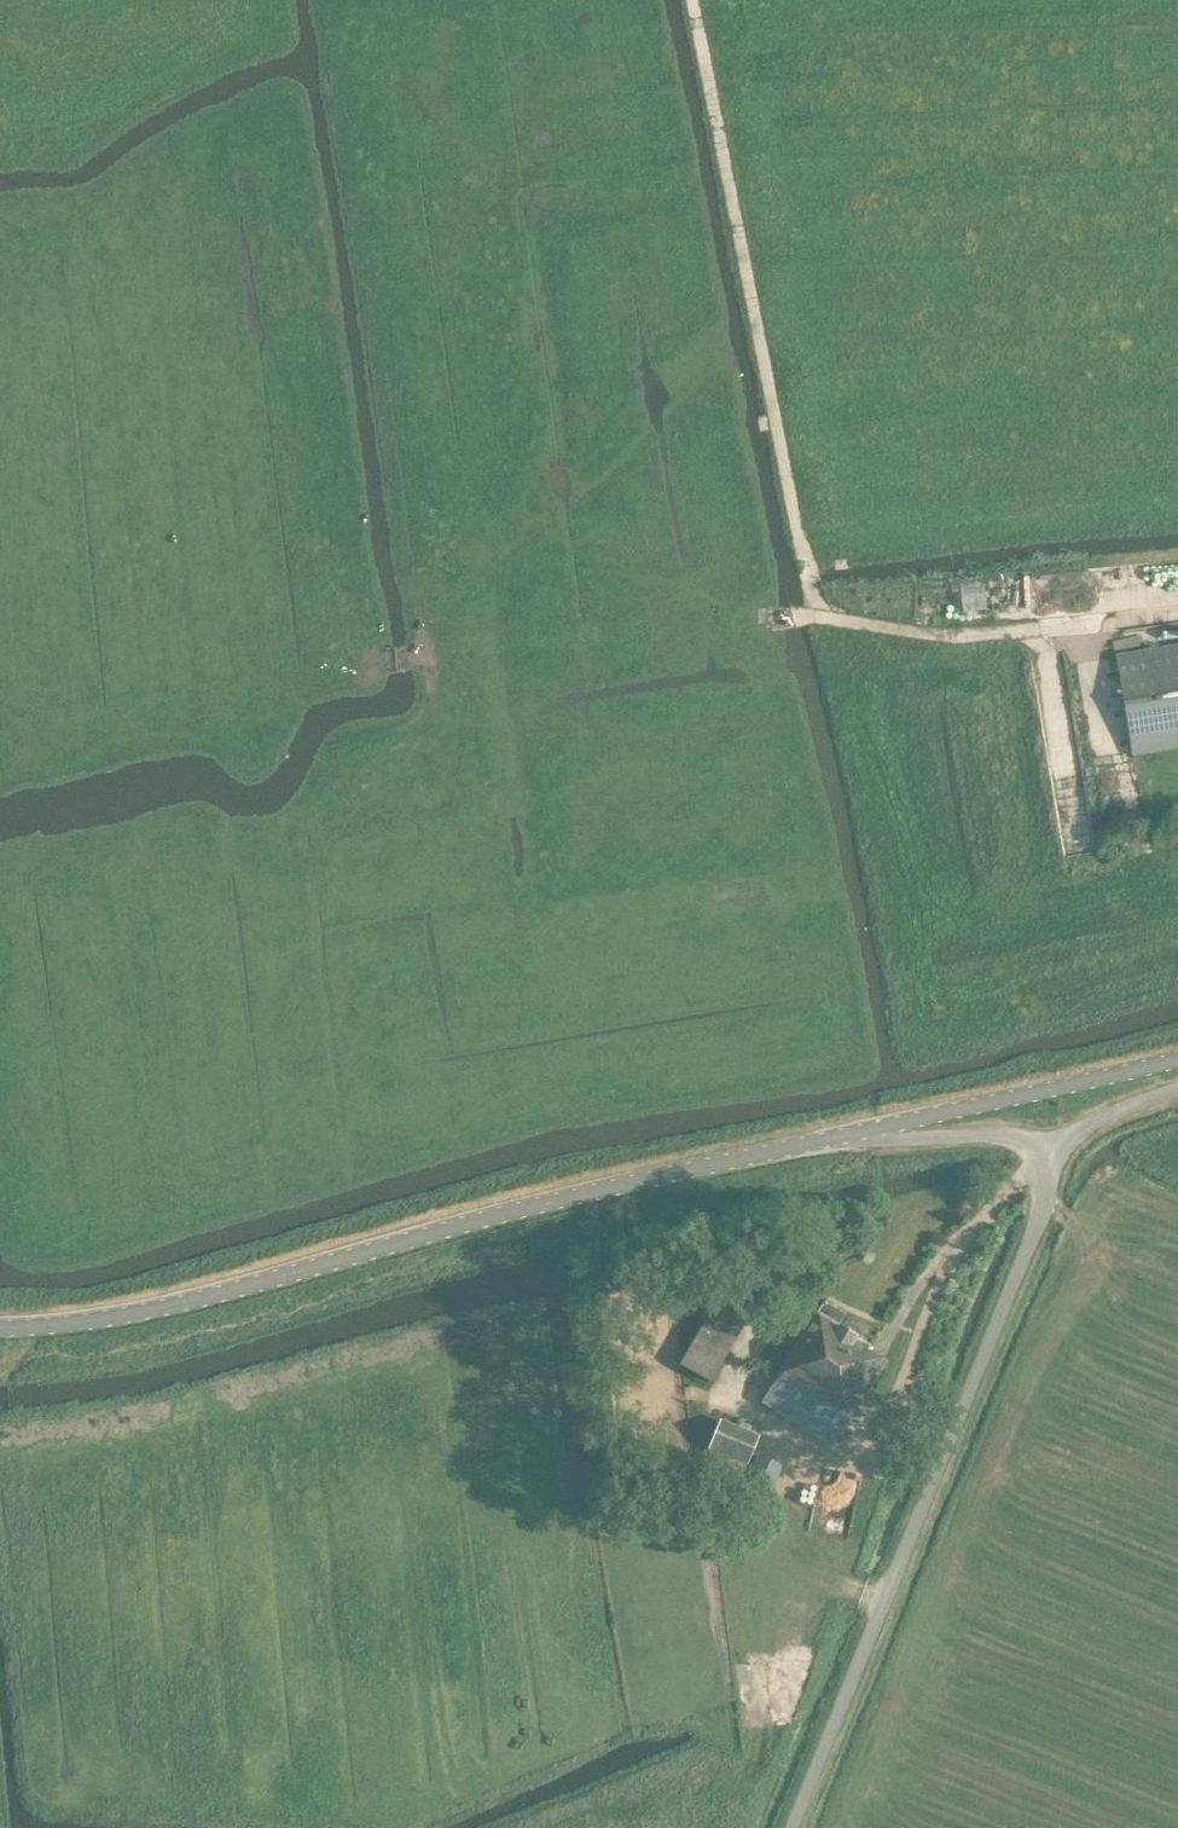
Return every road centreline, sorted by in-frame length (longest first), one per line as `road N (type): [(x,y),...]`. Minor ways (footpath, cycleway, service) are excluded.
road 1 (unclassified): [(0,1327),(70,1323),(272,1282),(473,1222),(1177,1064)]

